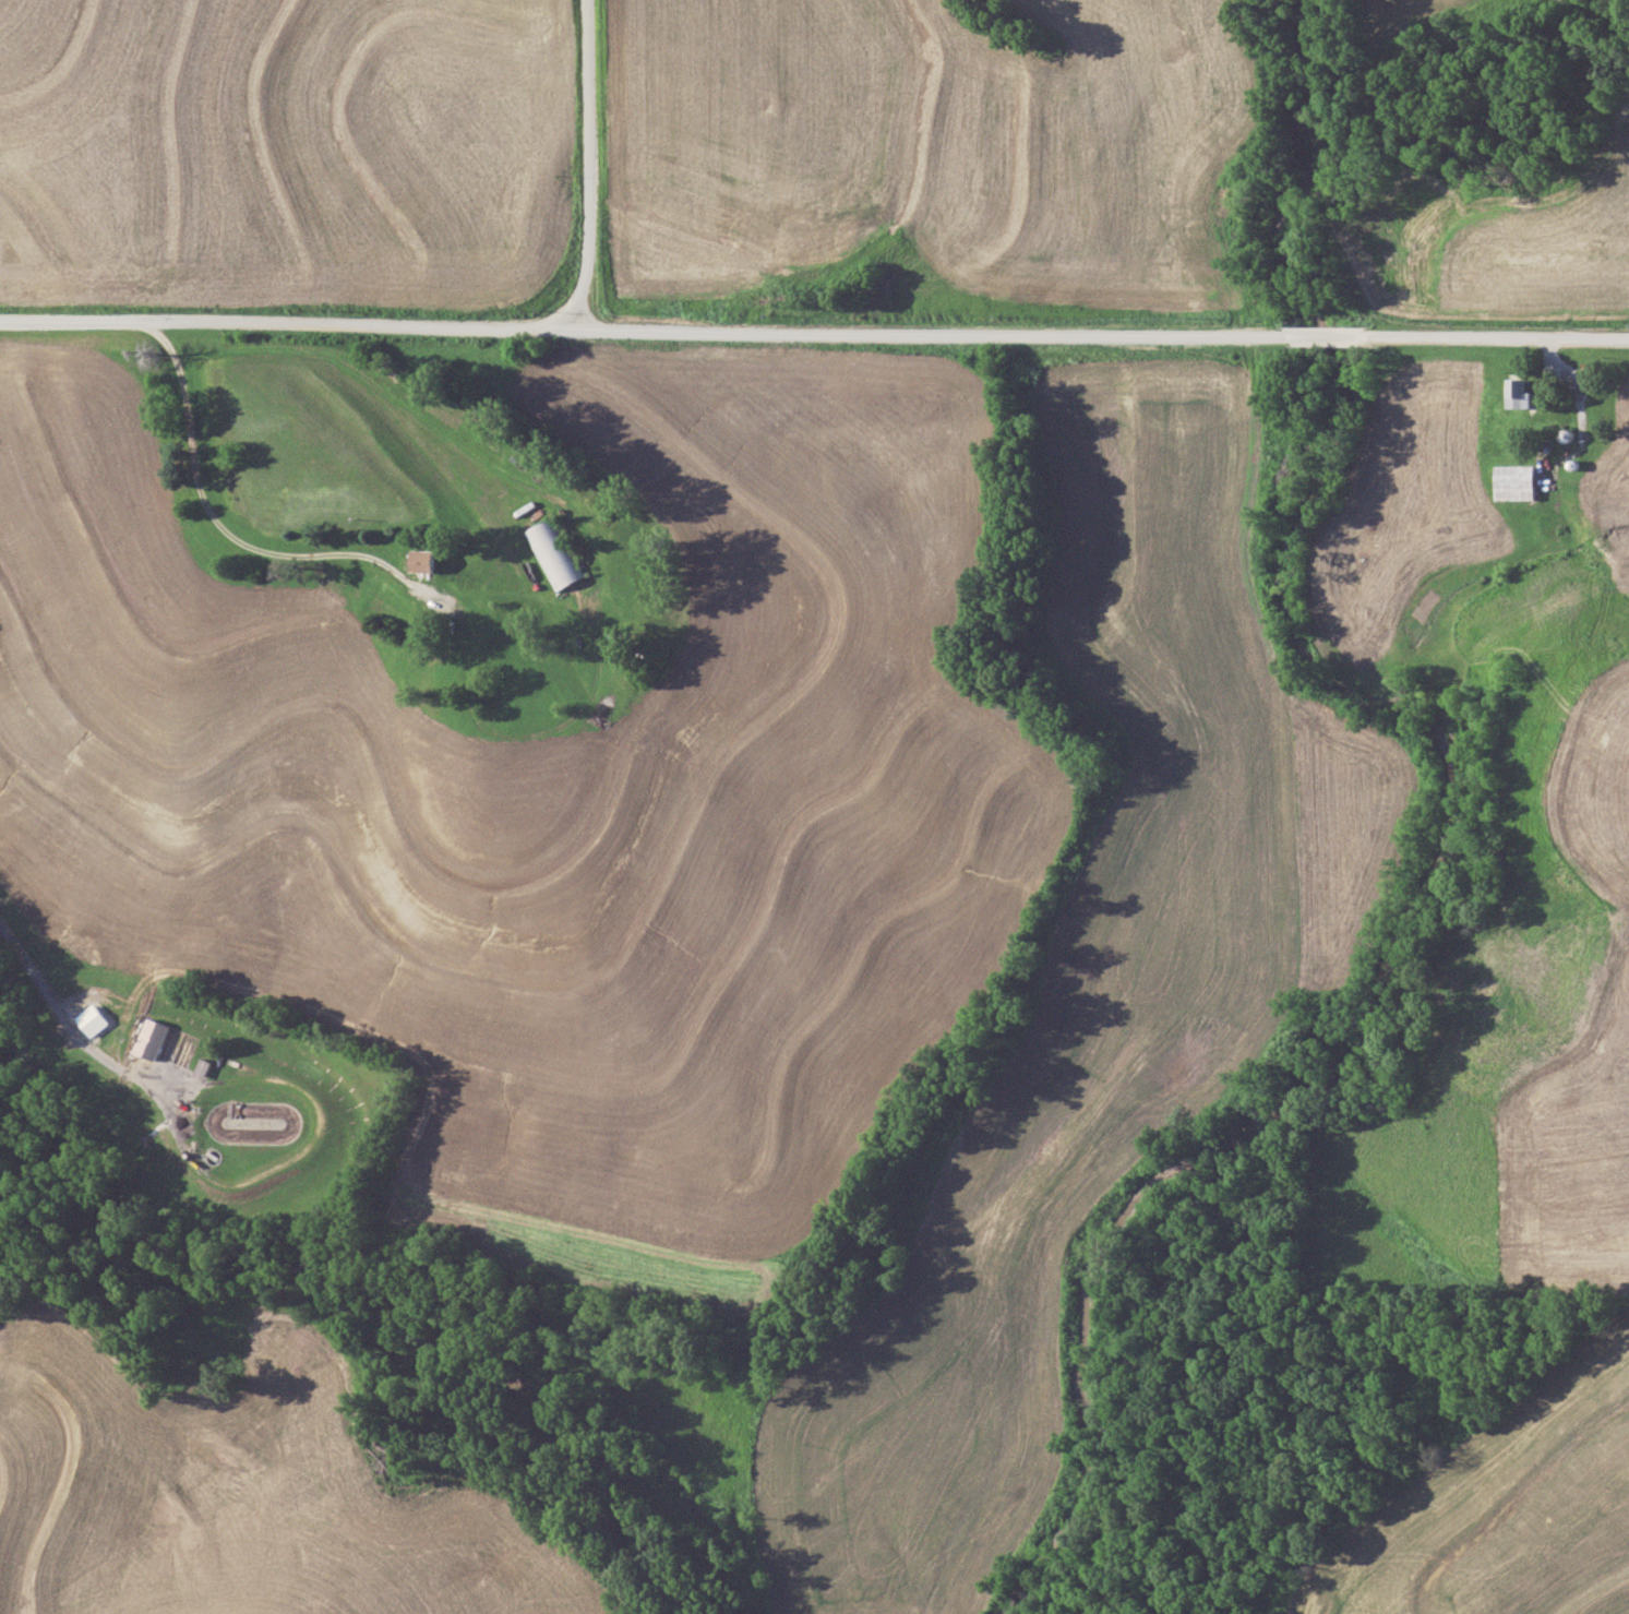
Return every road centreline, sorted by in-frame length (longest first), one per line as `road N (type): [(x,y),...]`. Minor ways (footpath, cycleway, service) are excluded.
road 1 (residential): [(1628,339),(823,336),(190,319),(0,323)]
road 2 (residential): [(570,330),(590,249),(588,0)]

